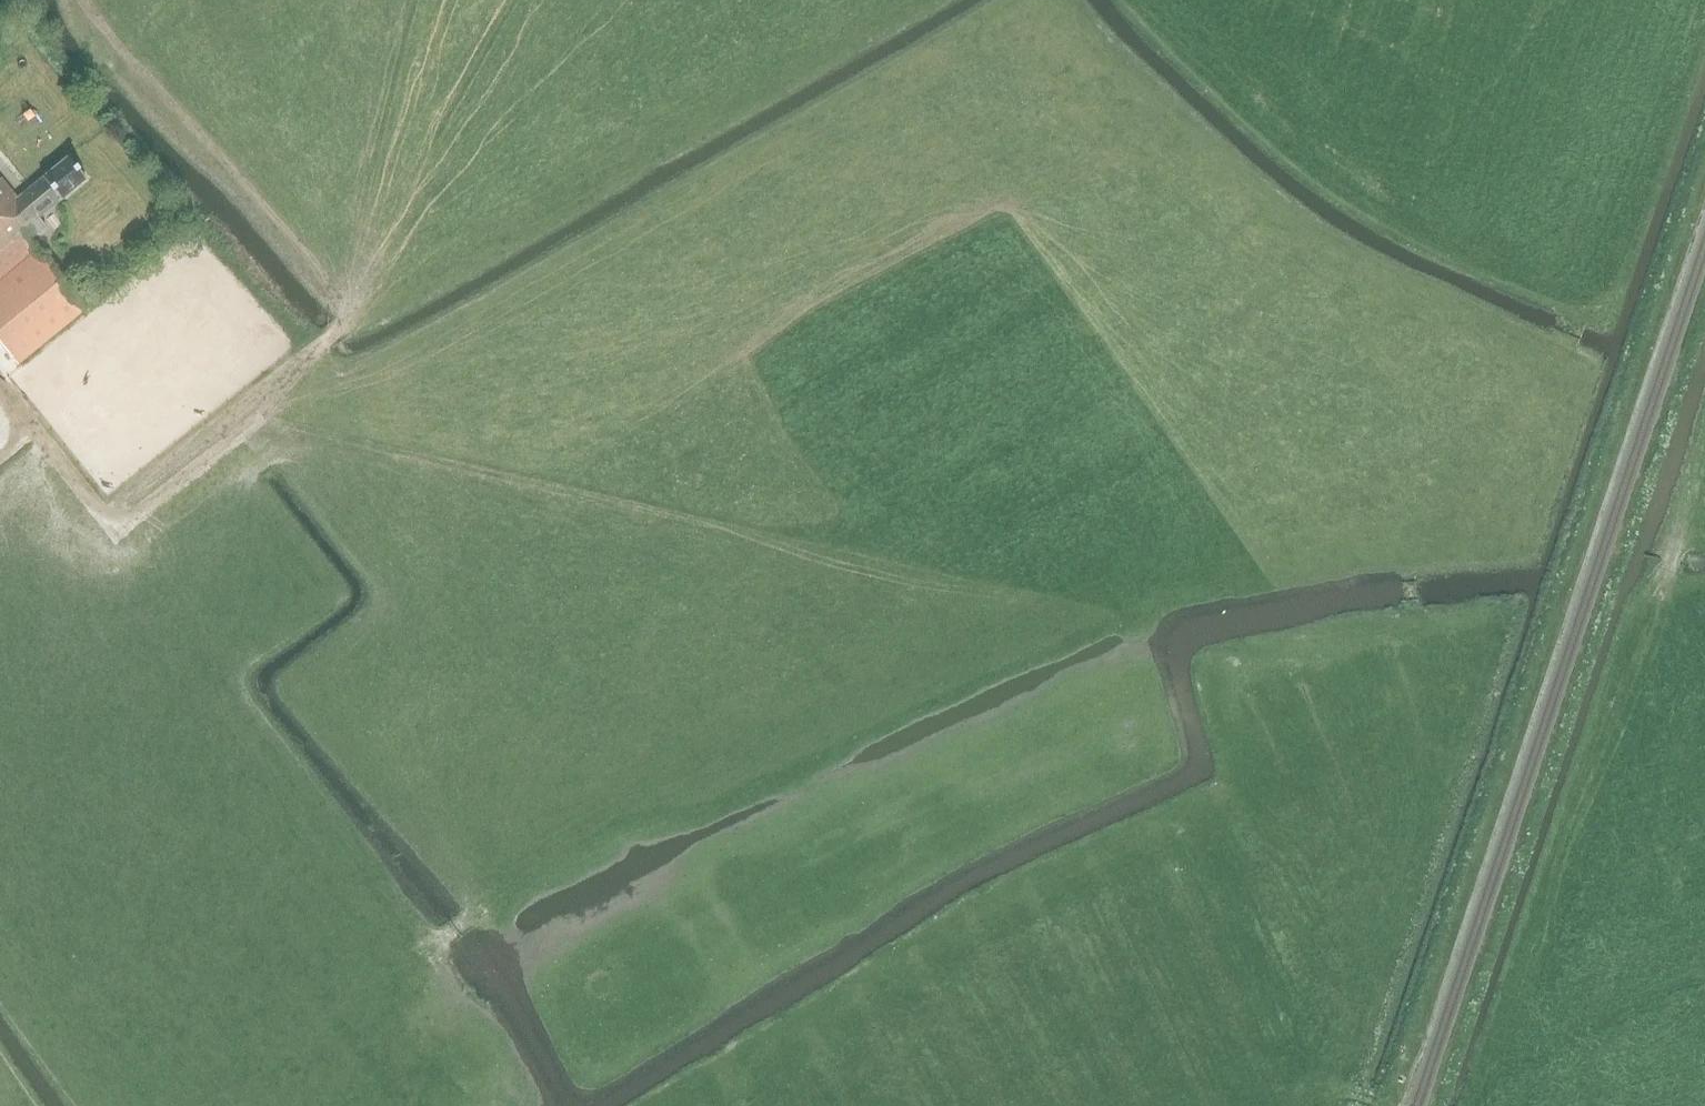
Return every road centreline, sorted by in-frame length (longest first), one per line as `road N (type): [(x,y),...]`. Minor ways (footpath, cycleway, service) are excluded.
road 1 (track): [(256,418),(115,531),(0,385)]

